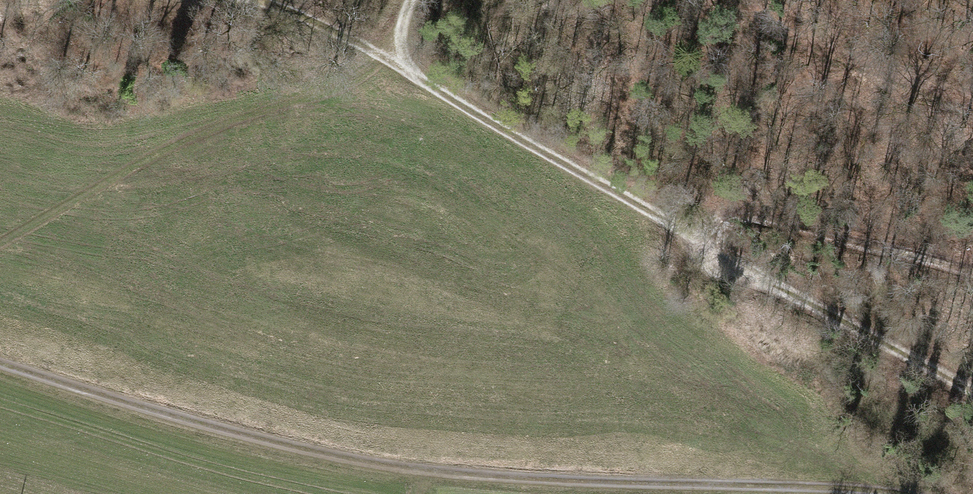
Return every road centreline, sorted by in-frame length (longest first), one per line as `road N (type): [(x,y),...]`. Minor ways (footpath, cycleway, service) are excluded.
road 1 (track): [(0,362),(180,417),(385,465),(912,493)]
road 2 (track): [(972,394),(371,49)]
road 3 (track): [(0,243),(116,175),(371,49)]

